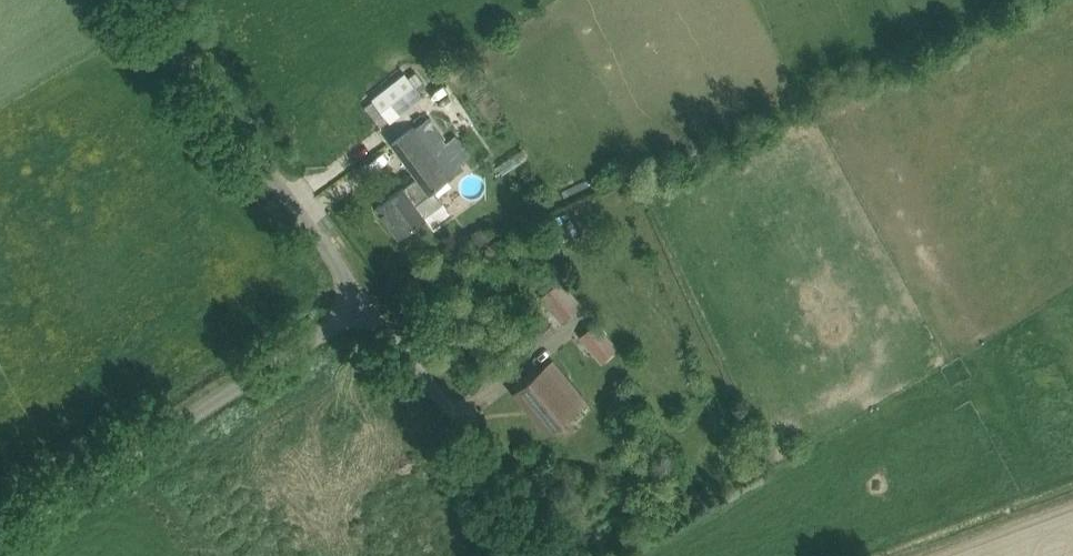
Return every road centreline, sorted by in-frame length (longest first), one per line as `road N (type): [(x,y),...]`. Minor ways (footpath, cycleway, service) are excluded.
road 1 (unclassified): [(0,537),(363,302)]
road 2 (unclassified): [(363,302),(144,0)]
road 3 (unclassified): [(566,555),(363,302)]

